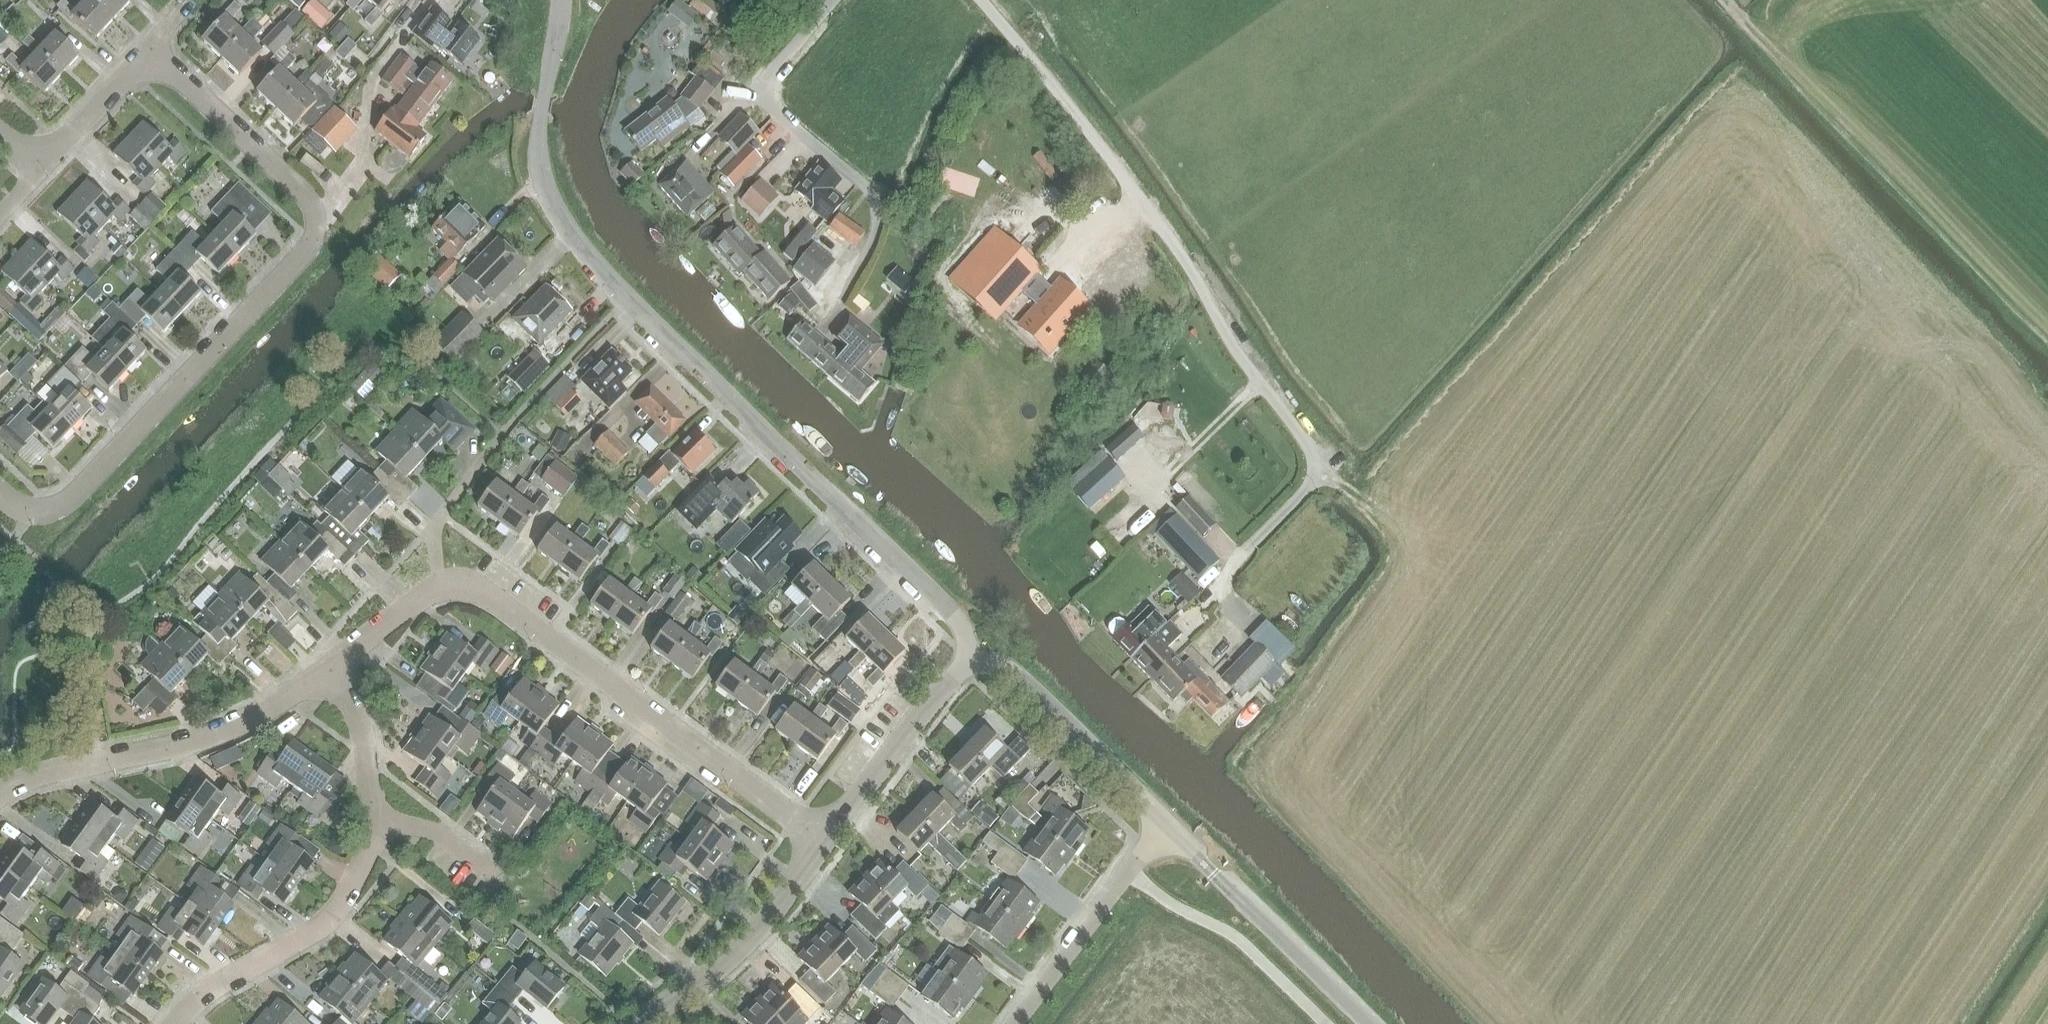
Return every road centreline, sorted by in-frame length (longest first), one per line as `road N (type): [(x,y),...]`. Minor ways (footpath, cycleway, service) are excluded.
road 1 (tertiary): [(975,652),(952,610),(628,297),(561,220),(538,148),(562,0)]
road 2 (residential): [(1246,551),(1313,485),(1307,446),(1228,335),(1181,253),(980,0)]
road 3 (residential): [(41,510),(77,496),(304,257),(315,227),(303,194),(147,51)]
road 4 (residential): [(440,590),(480,590),(826,842)]
road 5 (residential): [(0,797),(40,777),(227,731),(326,669)]
road 6 (residential): [(829,324),(867,257),(882,219),(877,202),(751,91)]
road 7 (residential): [(173,1023),(206,992),(318,930),(339,909),(375,824)]
road 8 (tertiary): [(1369,1023),(1170,825)]
road 9 (tertiary): [(1170,825),(1015,674),(975,652)]
road 10 (residential): [(651,1023),(696,995),(826,842)]
road 11 (residential): [(1014,1023),(1125,873),(1170,825)]
road 12 (residential): [(826,842),(975,652)]
road 13 (residential): [(440,590),(442,516),(509,426)]
road 14 (residential): [(375,824),(350,705),(326,669)]
road 15 (residential): [(42,170),(147,51)]
road 16 (residential): [(326,669),(440,590)]
road 17 (residential): [(496,875),(447,838),(375,824)]
road 18 (residential): [(751,91),(834,0)]

